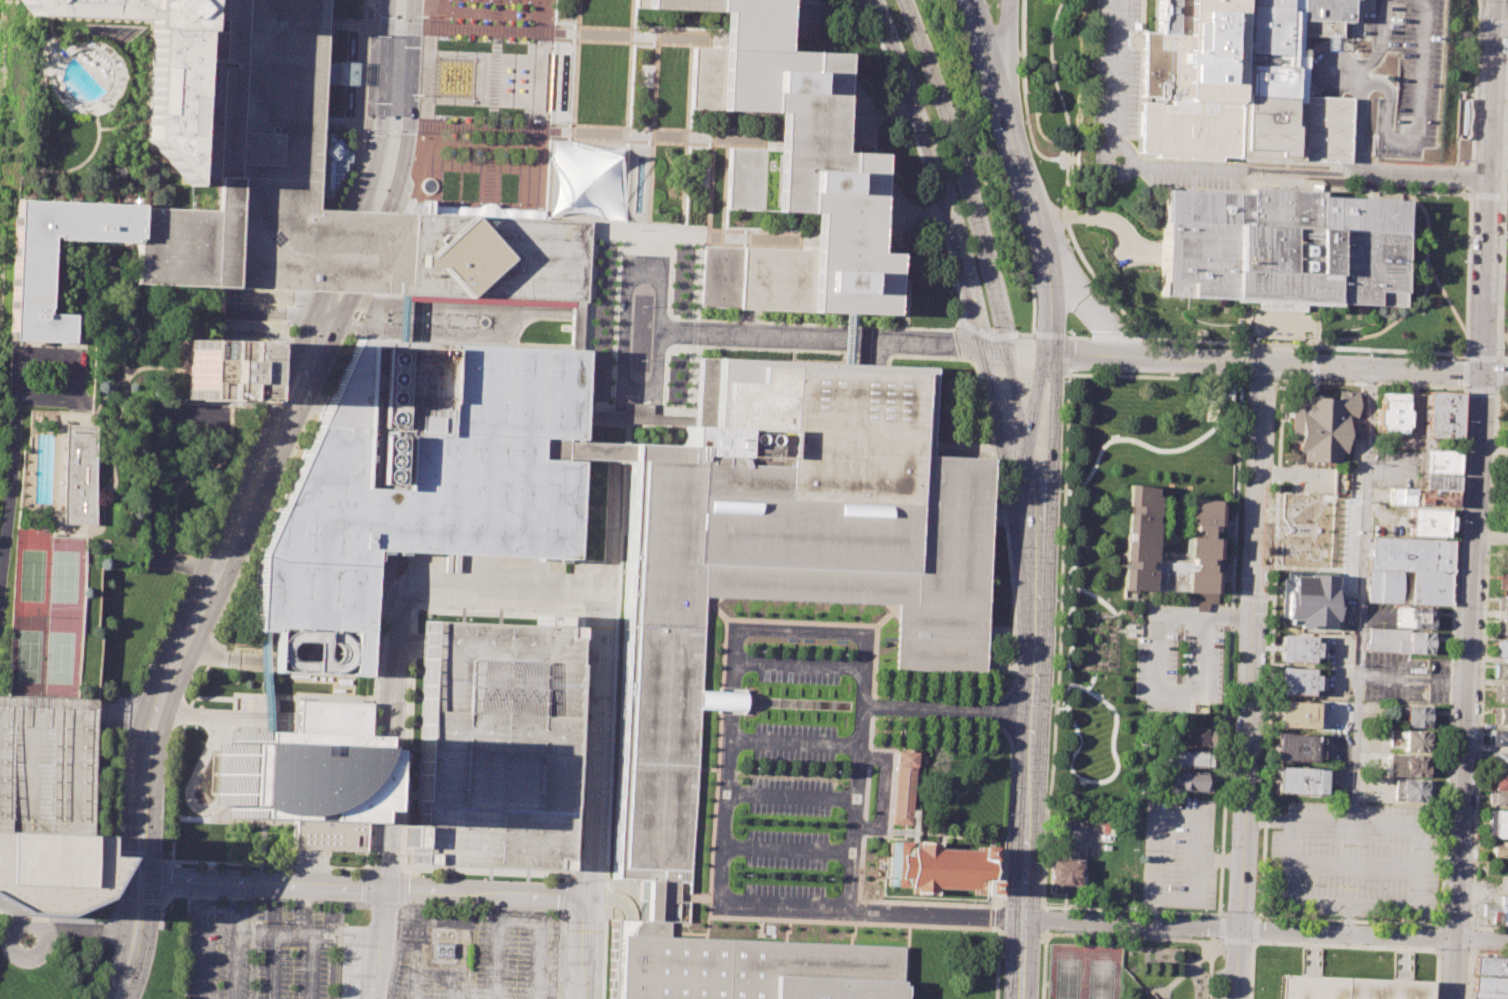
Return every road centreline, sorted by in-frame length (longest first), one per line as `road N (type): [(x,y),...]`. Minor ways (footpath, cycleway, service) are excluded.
road 1 (residential): [(1264,363),(1234,998)]
road 2 (secondary): [(1451,998),(1481,375)]
road 3 (residential): [(605,589),(430,587),(410,595),(397,615),(386,889),(371,998)]
road 4 (residential): [(1025,919),(1507,942)]
road 5 (residential): [(143,884),(589,896)]
road 6 (secondary): [(208,580),(160,704),(135,931),(110,998)]
road 7 (residential): [(605,589),(585,998)]
road 8 (secondary): [(1481,375),(1498,0)]
road 9 (secondary): [(1042,624),(1021,998)]
road 10 (secondary): [(1007,349),(939,93),(906,0)]
road 11 (secondary): [(876,0),(982,347)]
road 12 (tertiary): [(1134,357),(1481,375)]
road 13 (secondary): [(208,580),(252,520),(352,293)]
road 14 (residential): [(661,331),(982,347)]
road 15 (secondary): [(326,292),(215,543),(208,580)]
road 16 (residential): [(661,331),(661,277),(632,270),(625,282),(626,388),(646,392),(659,381),(661,331)]
road 17 (secondary): [(387,213),(406,153),(415,0)]
road 18 (secondary): [(389,0),(378,161),(360,212)]
road 19 (secondary): [(1013,468),(1042,624)]
road 20 (secondary): [(1006,127),(1045,266)]
road 21 (secondary): [(1050,494),(1049,351)]
road 22 (secondary): [(1045,569),(1023,435)]
road 23 (secondary): [(967,0),(1006,127)]
road 24 (secondary): [(1042,624),(1050,494)]
road 25 (residential): [(1134,357),(1045,266)]
road 26 (residential): [(1011,0),(1006,127)]
road 27 (secondary): [(982,347),(1013,468)]

